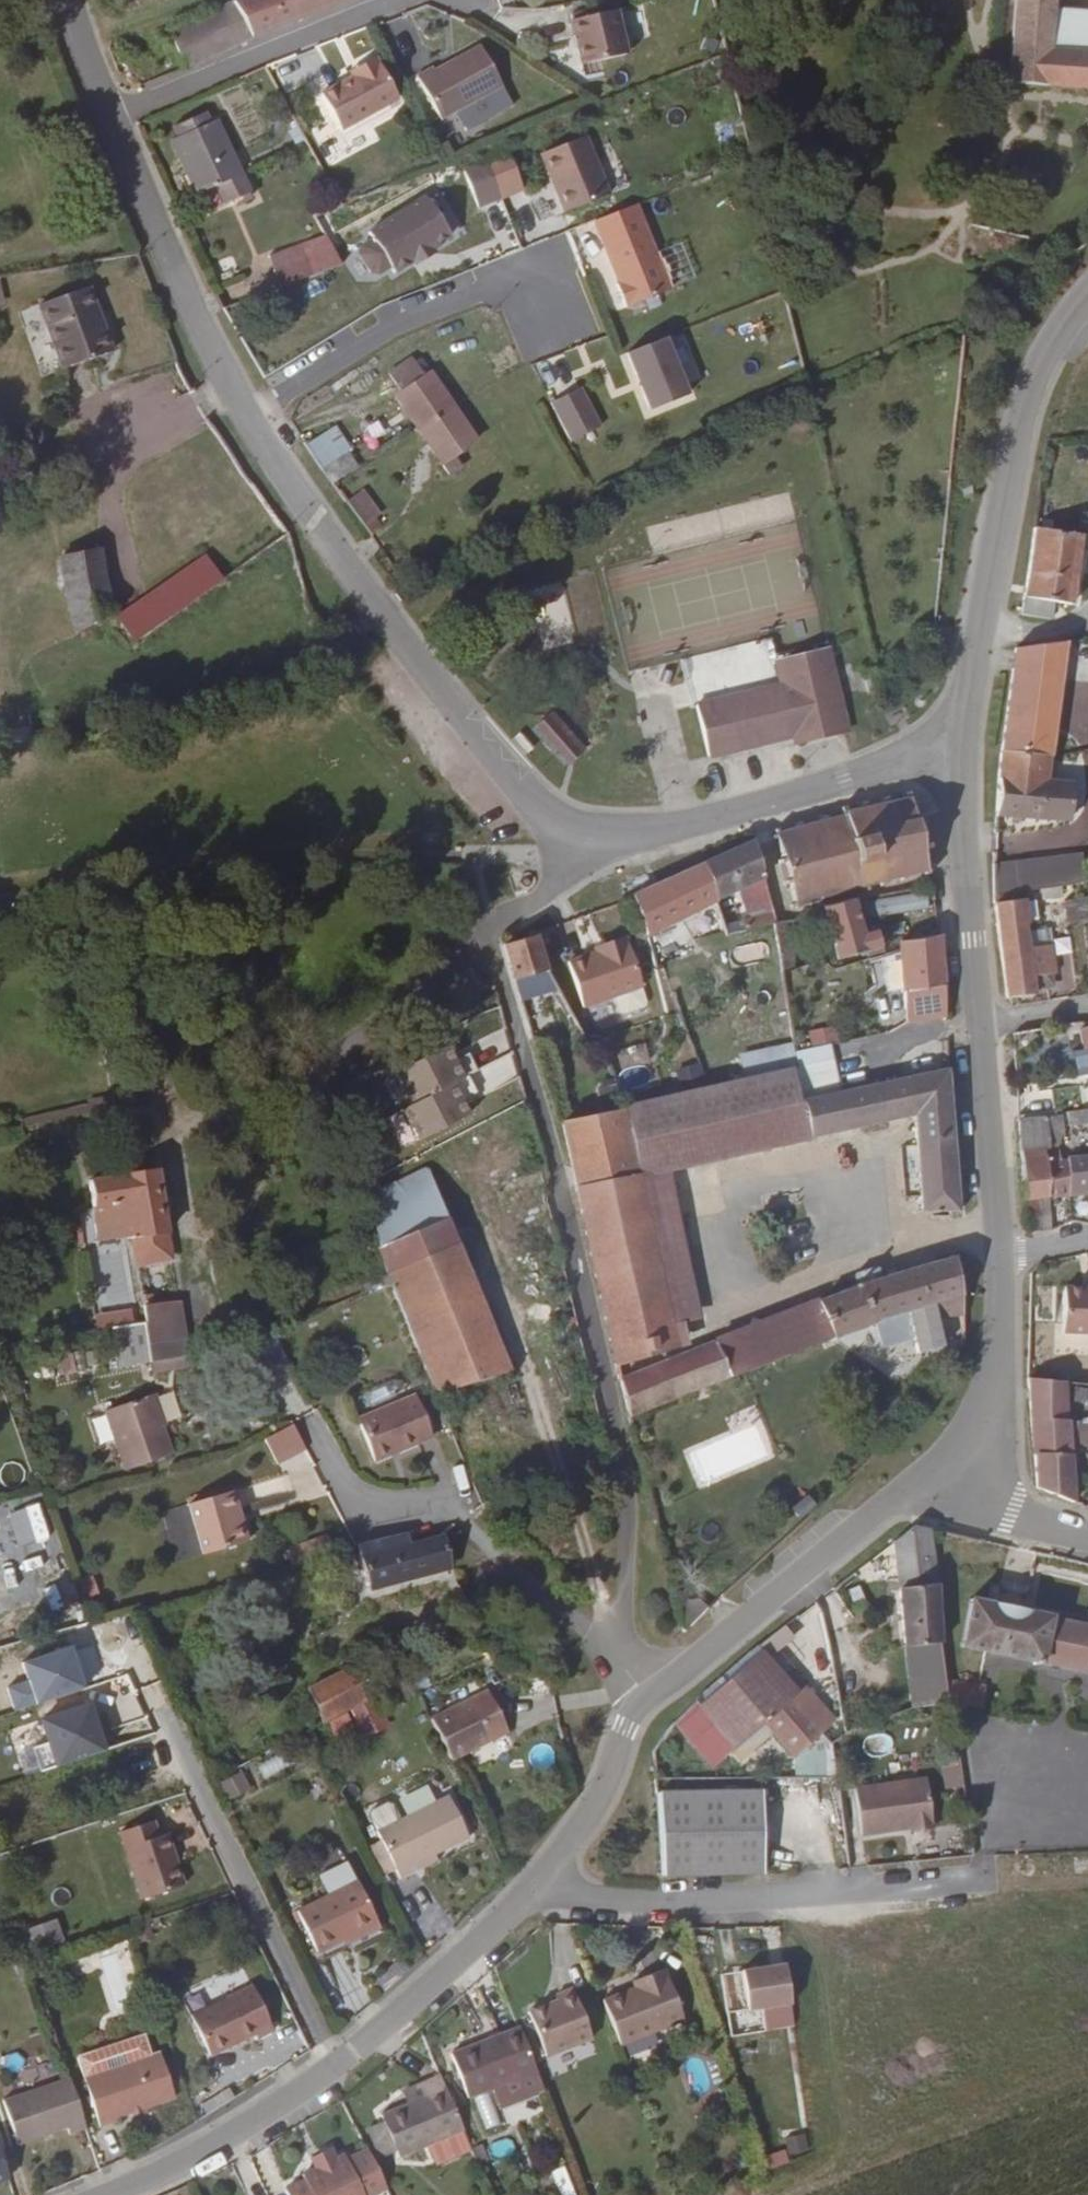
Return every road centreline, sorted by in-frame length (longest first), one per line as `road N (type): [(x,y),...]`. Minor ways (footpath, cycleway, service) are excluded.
road 1 (residential): [(942,1499),(736,1630),(650,1699),(627,1728),(599,1817),(501,1933),(367,2049),(190,2165),(110,2194)]
road 2 (residential): [(967,746),(651,840),(563,843),(509,787),(375,611),(246,412)]
road 3 (residential): [(967,746),(974,942),(1007,1267)]
road 4 (residential): [(1087,317),(1054,354),(1018,474),(967,746)]
road 5 (residential): [(246,412),(385,326),(558,261)]
road 6 (residential): [(112,119),(416,0)]
road 7 (residential): [(246,412),(209,350),(112,119)]
road 8 (residential): [(1007,1267),(989,1433),(942,1499)]
road 9 (residential): [(942,1499),(1087,1536)]
road 10 (residential): [(112,119),(79,0)]

